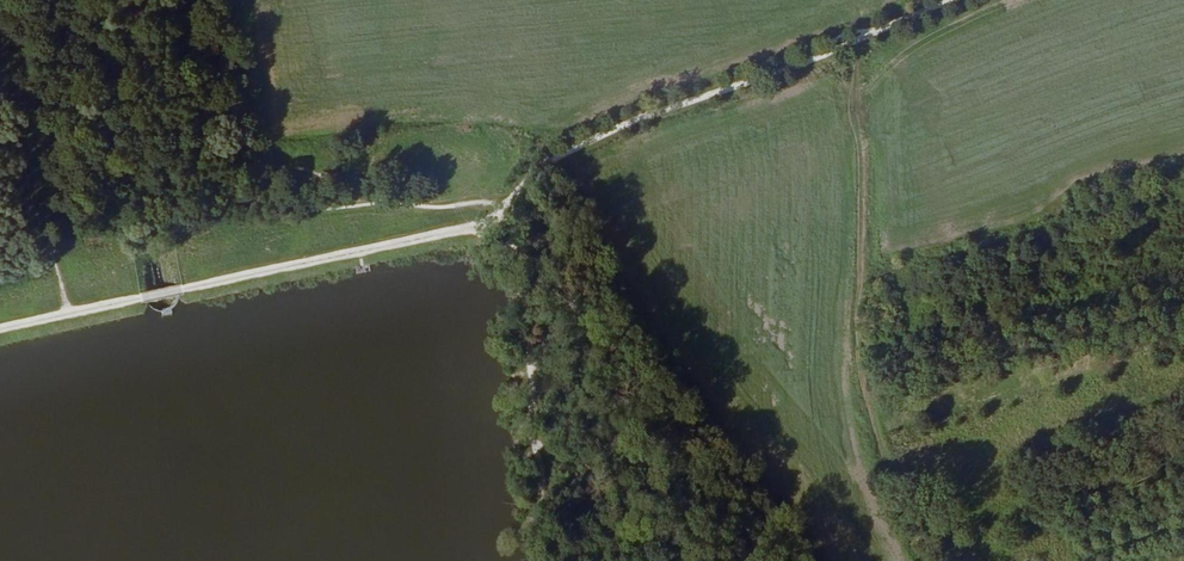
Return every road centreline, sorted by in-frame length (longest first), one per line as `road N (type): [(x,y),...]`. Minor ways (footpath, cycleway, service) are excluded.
road 1 (track): [(849,42),(871,180),(858,372),(875,459),(923,560)]
road 2 (track): [(524,192),(560,154),(953,0)]
road 3 (track): [(524,192),(472,228),(186,289)]

